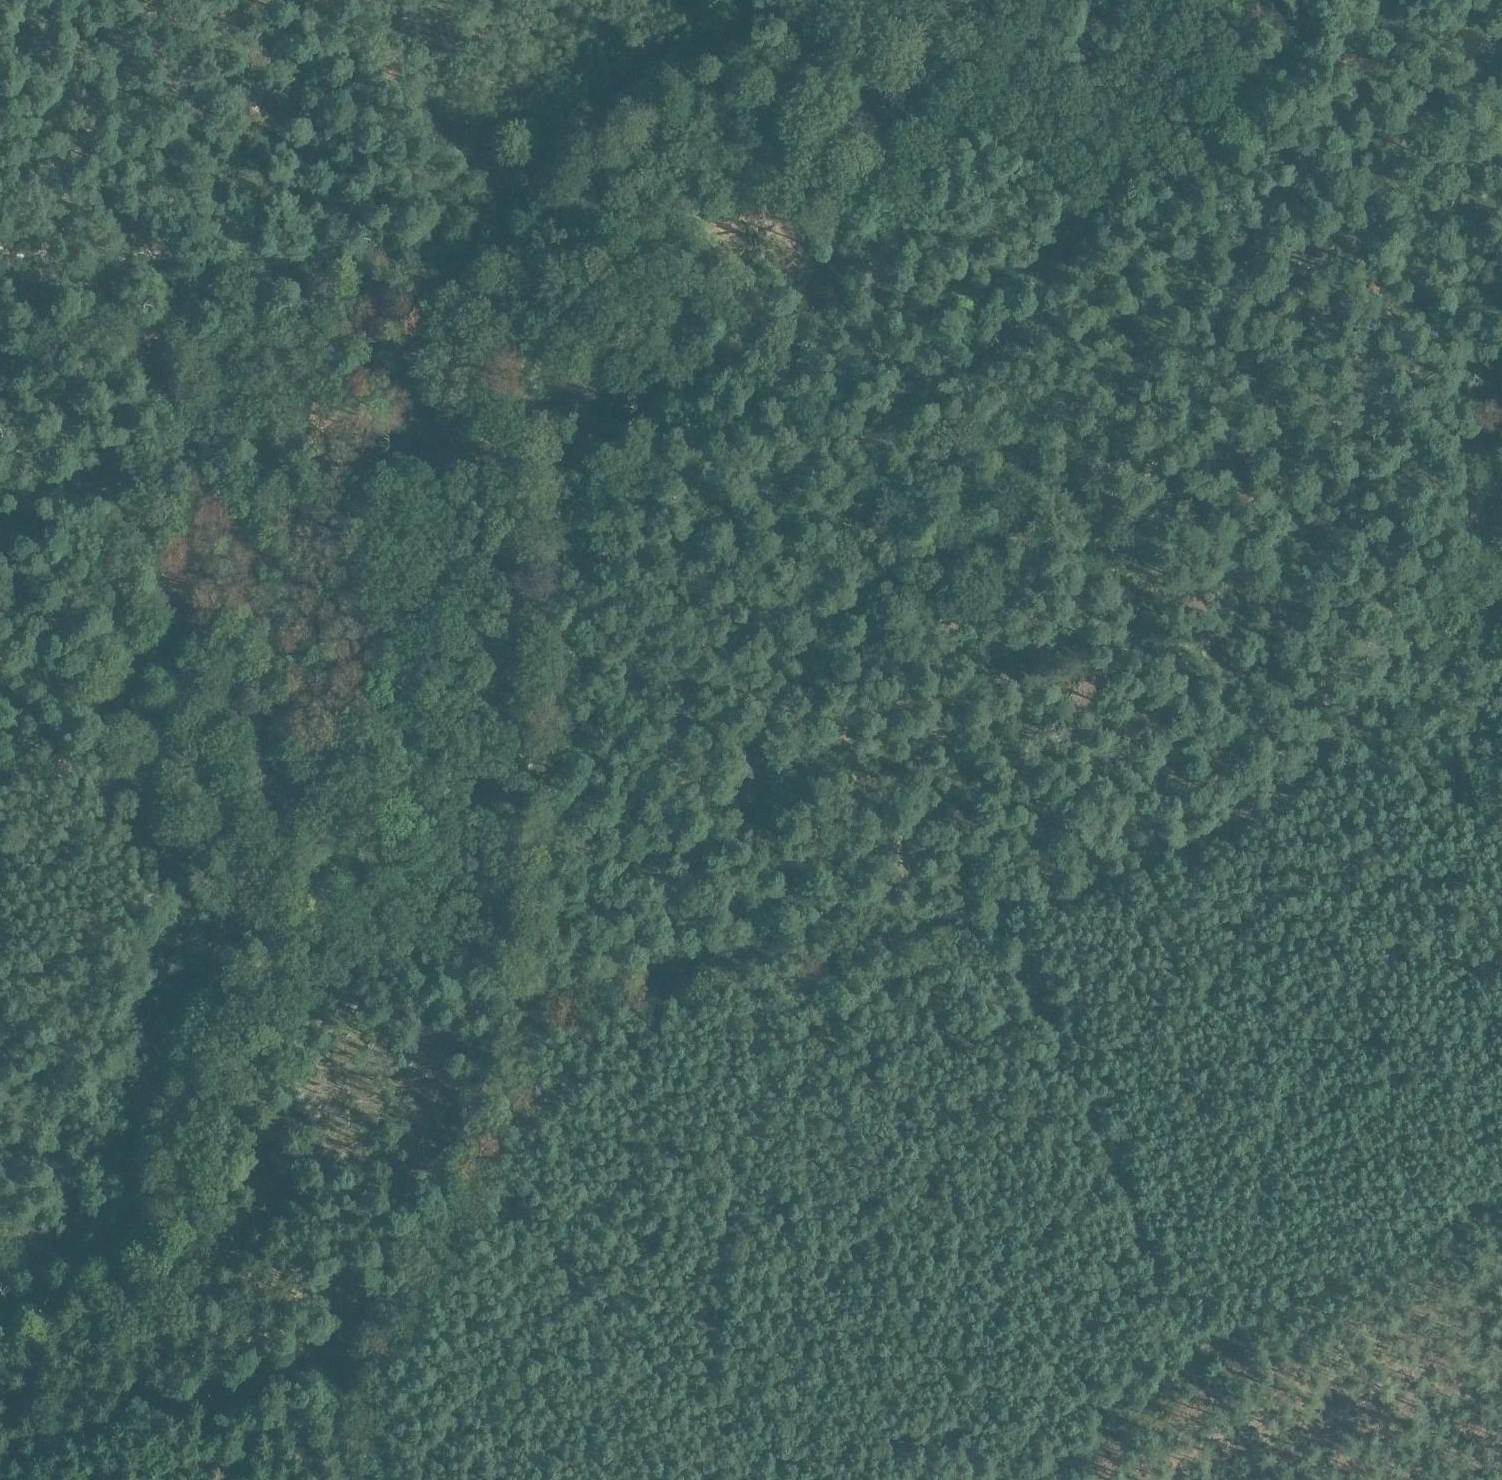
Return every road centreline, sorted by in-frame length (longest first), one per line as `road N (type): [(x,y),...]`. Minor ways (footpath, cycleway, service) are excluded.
road 1 (track): [(609,259),(588,307),(532,372),(530,780),(504,979),(469,1111),(413,1237),(361,1318),(342,1384),(338,1479)]
road 2 (track): [(925,0),(830,85),(784,111),(638,246),(609,259)]
road 3 (track): [(511,250),(189,255)]
road 4 (track): [(189,255),(78,262),(0,246)]
road 5 (track): [(484,250),(541,298),(553,346)]

